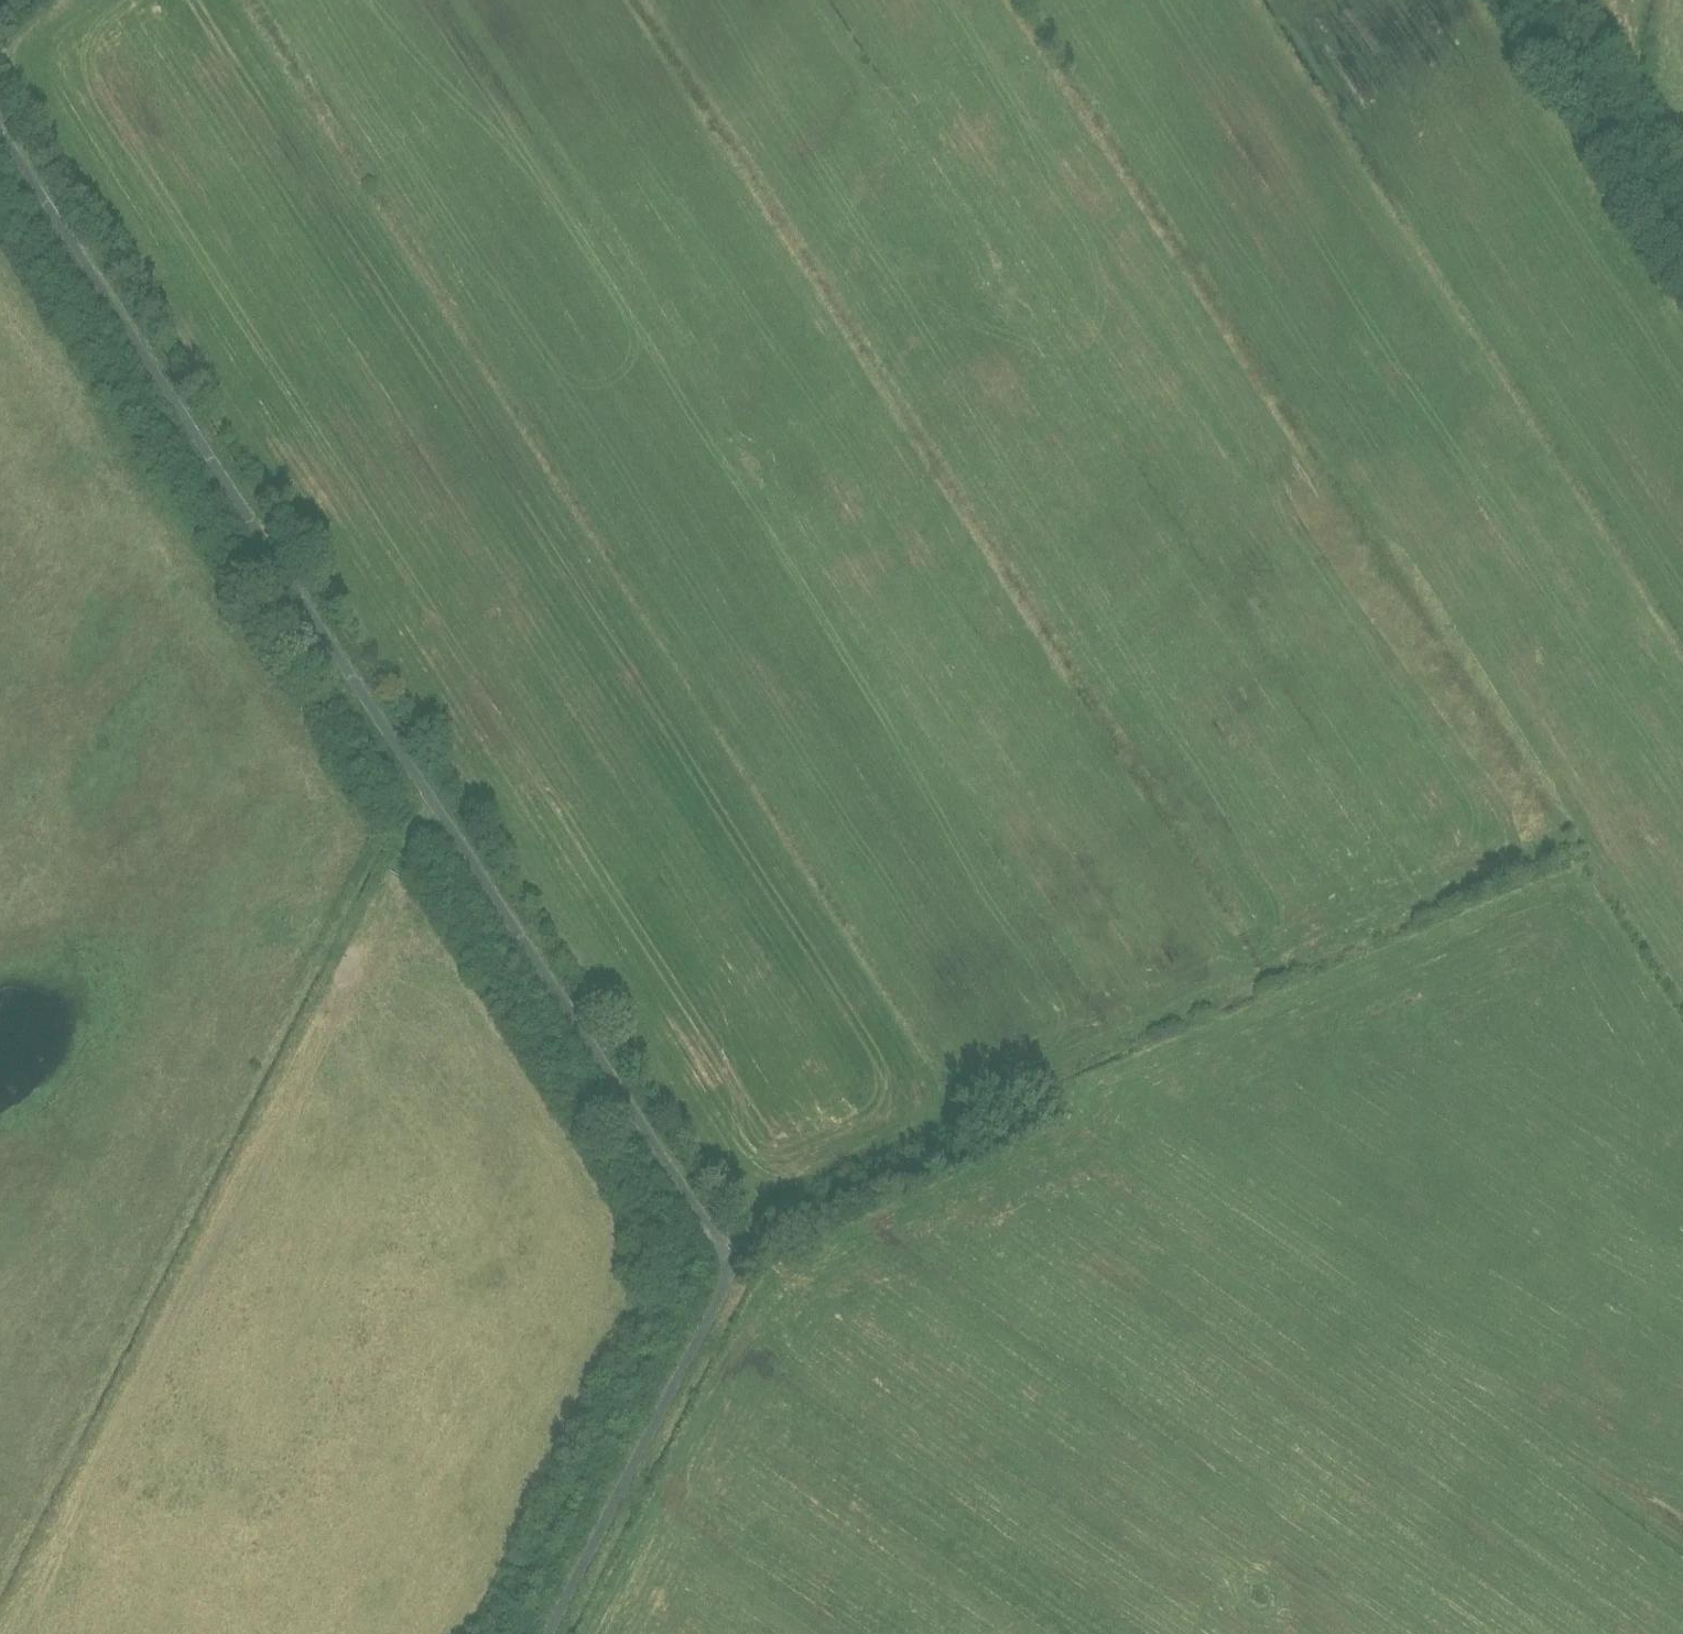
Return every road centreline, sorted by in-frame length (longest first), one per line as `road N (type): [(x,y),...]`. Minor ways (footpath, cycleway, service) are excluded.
road 1 (unclassified): [(560,1633),(712,1338),(732,1277),(723,1233),(181,414),(0,103)]

